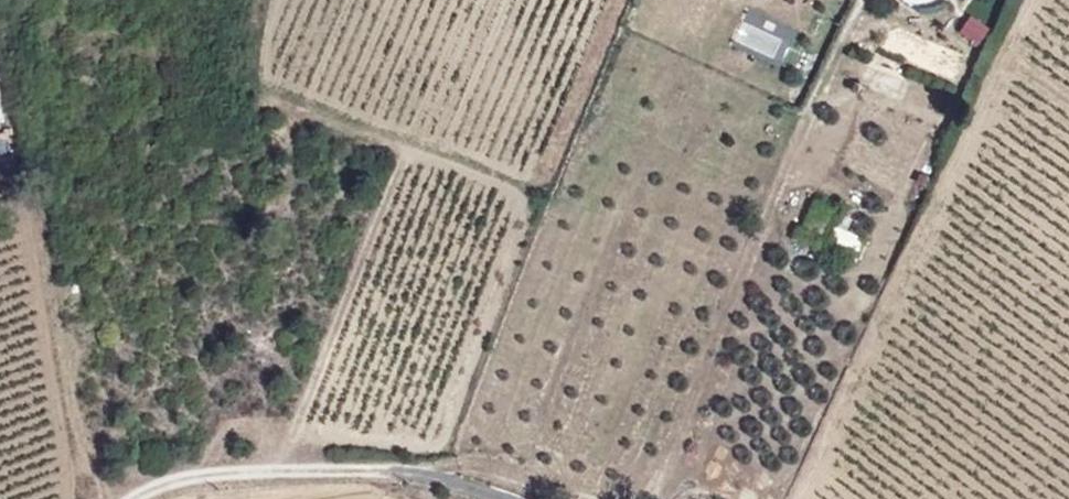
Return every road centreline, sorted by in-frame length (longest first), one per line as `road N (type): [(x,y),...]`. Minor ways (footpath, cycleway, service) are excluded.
road 1 (track): [(633,498),(655,496),(836,44)]
road 2 (track): [(137,498),(163,481),(227,470),(348,470),(428,472),(500,498)]
road 3 (track): [(428,472),(483,467),(593,498)]

